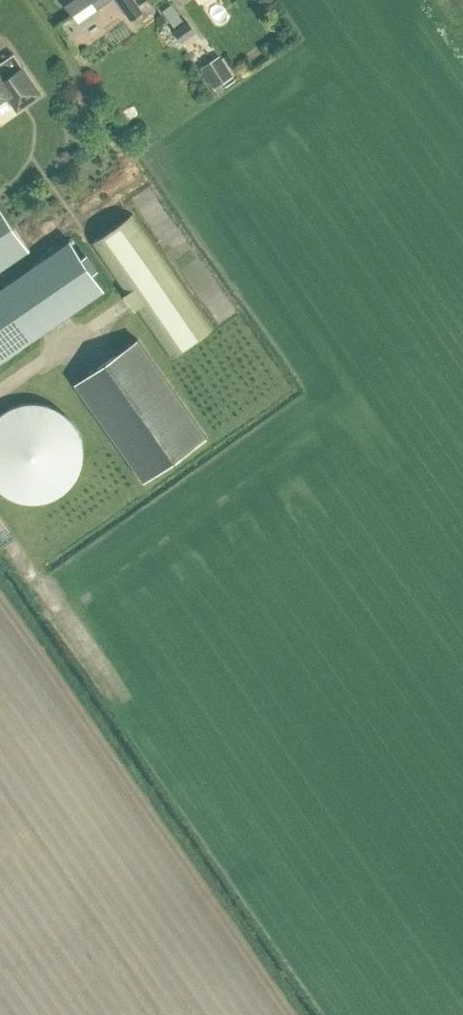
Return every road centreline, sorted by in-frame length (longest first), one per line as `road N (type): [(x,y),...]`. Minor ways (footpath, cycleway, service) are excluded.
road 1 (track): [(276,1014),(0,623)]

